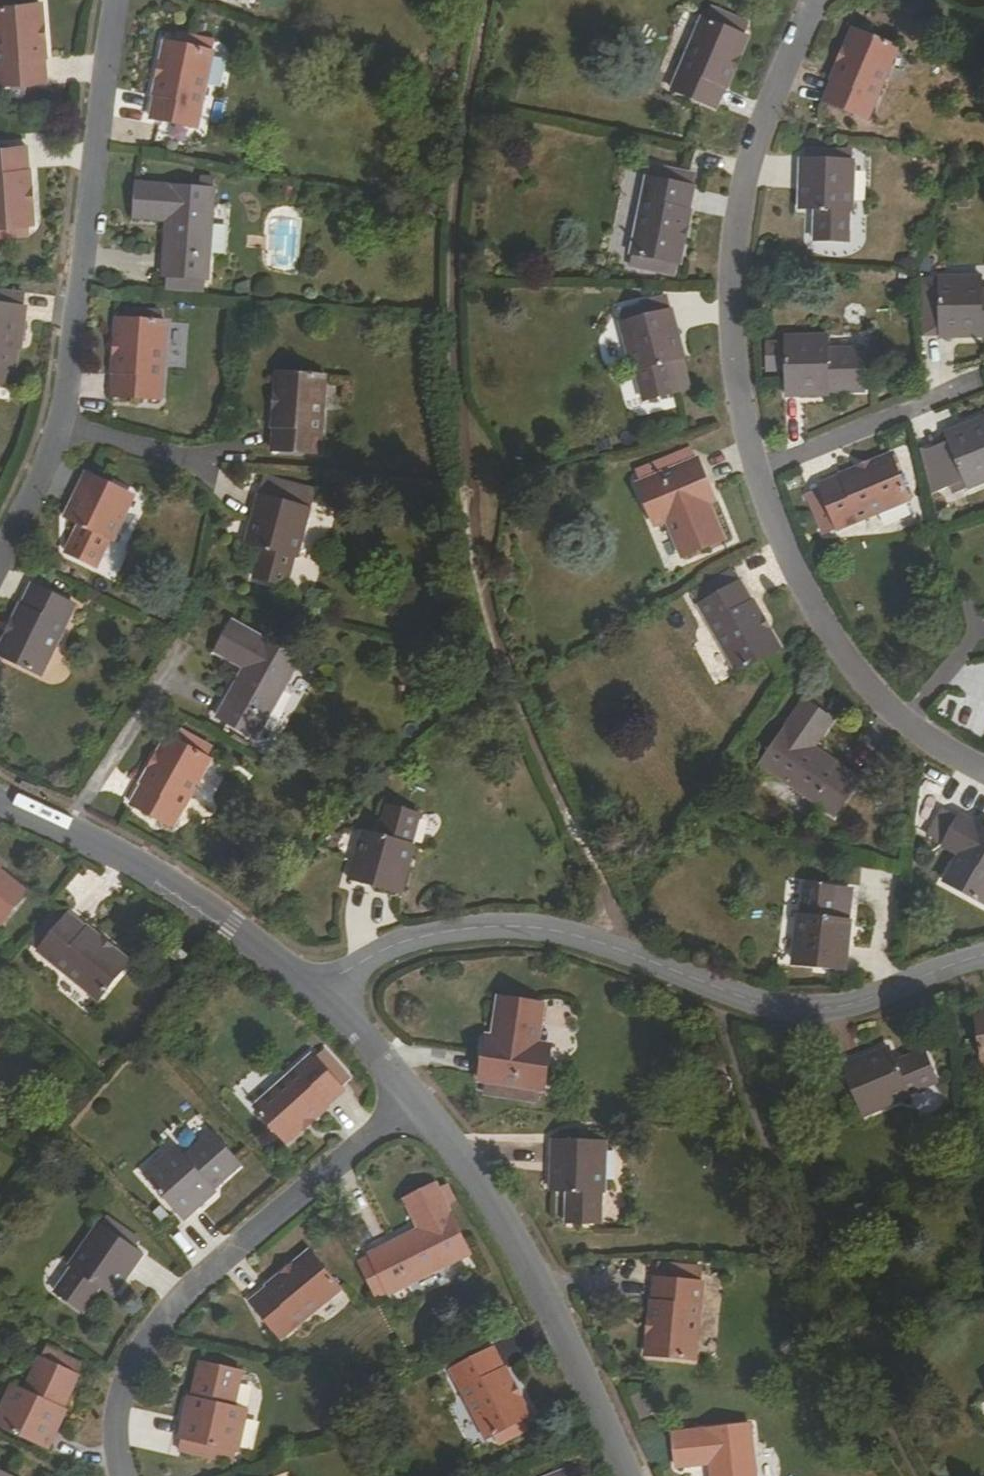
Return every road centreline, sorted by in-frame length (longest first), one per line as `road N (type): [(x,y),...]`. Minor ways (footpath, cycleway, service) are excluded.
road 1 (residential): [(812,0),(751,155),(735,234),(731,327),(748,443),(778,532),(830,636),(885,705),(983,772)]
road 2 (residential): [(983,957),(852,1009),(784,1012),(568,937),(475,929),(388,948),(324,996)]
road 3 (residential): [(118,0),(60,425),(0,553)]
road 4 (residential): [(413,1097),(203,1277),(155,1330),(119,1404),(115,1448),(123,1475)]
road 5 (residential): [(626,1475),(512,1235),(413,1097)]
road 6 (residential): [(324,996),(205,902),(0,804)]
road 7 (residential): [(413,1097),(324,996)]

